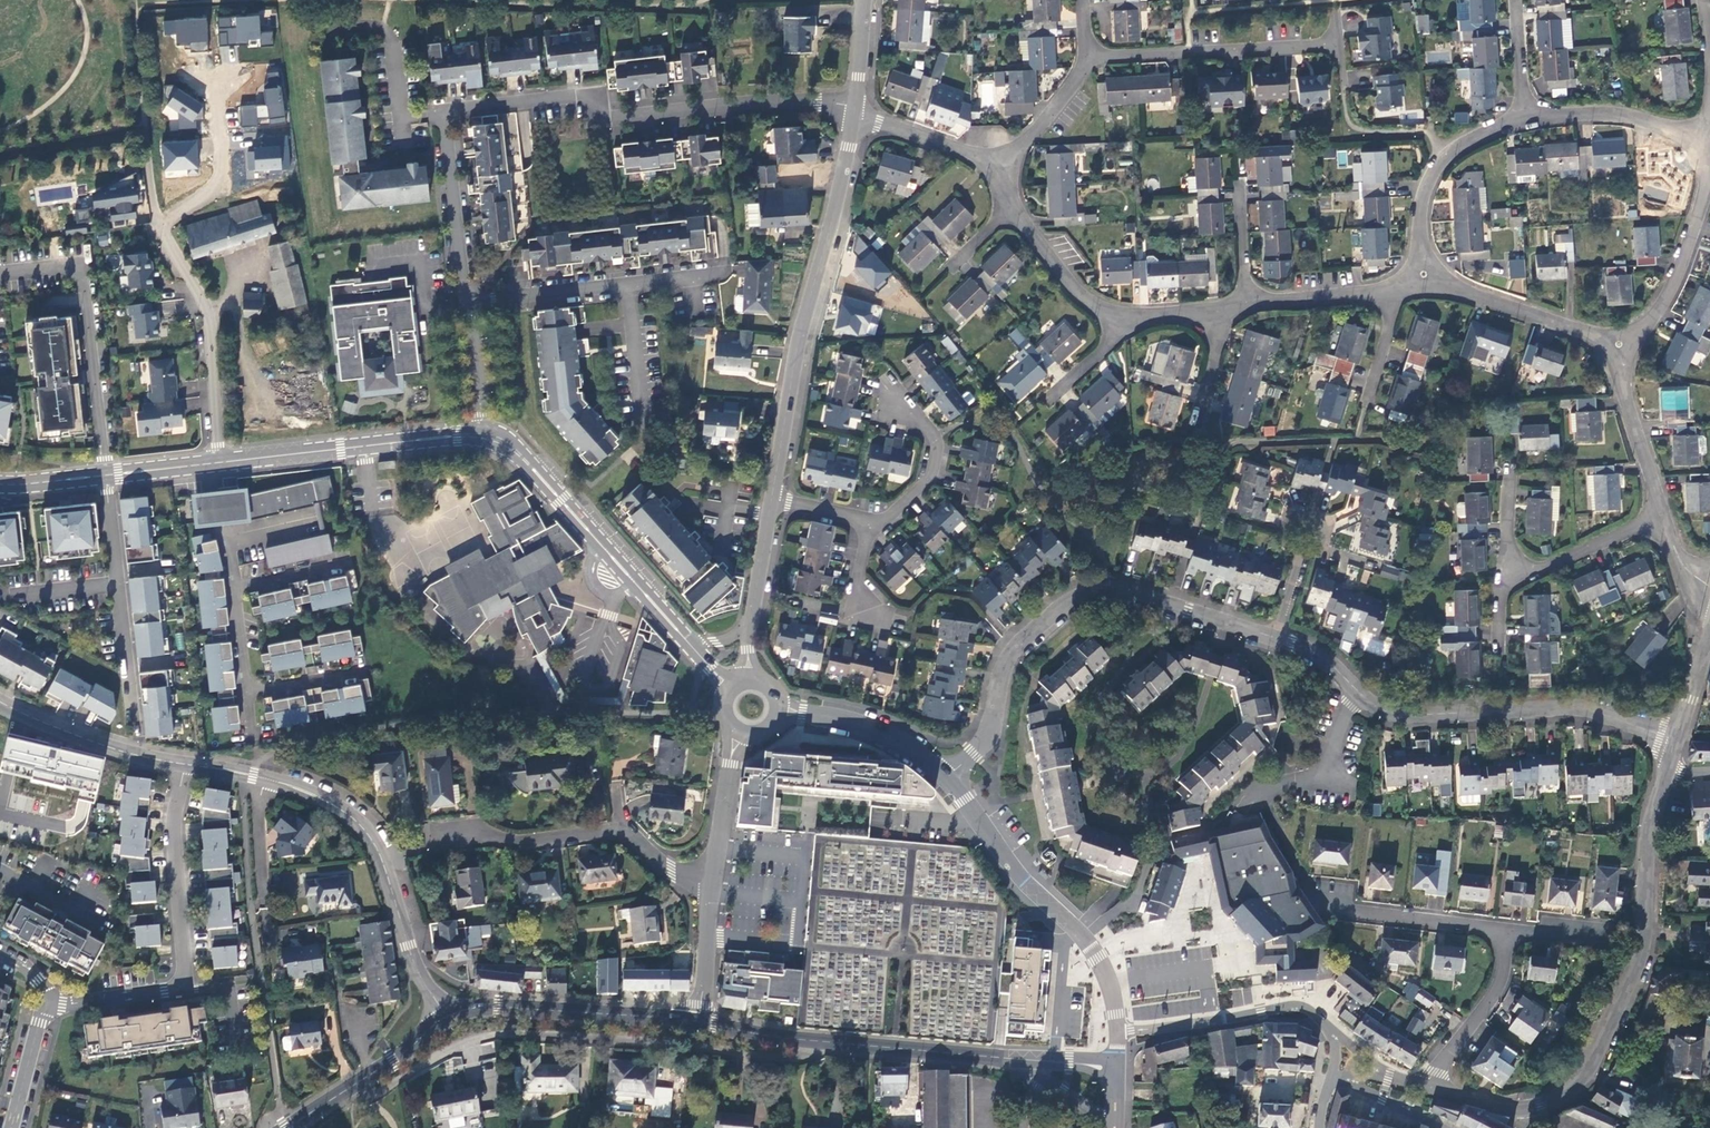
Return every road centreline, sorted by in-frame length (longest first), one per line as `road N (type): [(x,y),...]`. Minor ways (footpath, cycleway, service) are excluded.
road 1 (residential): [(466,302),(442,112),(576,97),(610,117),(818,102),(854,115)]
road 2 (residential): [(1276,637),(1320,654),(1379,710),(1567,707),(1675,739)]
road 3 (secondary): [(699,1023),(788,1039),(1117,1061)]
road 4 (secondary): [(184,763),(298,787),(359,823),(381,854),(410,947),(445,1019)]
road 5 (tertiary): [(771,503),(797,347),(854,115)]
road 6 (residential): [(1527,1109),(1564,1095),(1583,1077),(1634,969),(1648,849),(1666,775)]
road 7 (residential): [(184,763),(172,842),(185,988),(48,1002)]
road 8 (residential): [(995,712),(1014,643),(1077,590),(1109,581),(1134,587),(1276,637)]
road 9 (residential): [(1118,1035),(1096,961),(938,772)]
road 10 (residential): [(480,433),(508,442),(686,641)]
road 11 (residential): [(711,885),(671,871),(626,835),(444,840)]
road 12 (residential): [(220,462),(480,433)]
road 13 (residential): [(723,273),(466,302)]
road 14 (secondary): [(445,1019),(496,1006),(699,1023)]
road 15 (residential): [(1086,57),(1336,44)]
road 16 (residential): [(135,723),(106,476)]
road 17 (residential): [(220,462),(205,317),(161,231)]
road 18 (residential): [(1337,1047),(1329,1027),(1294,1005),(1118,1035)]
road 19 (residential): [(1698,136),(1704,182),(1684,254),(1646,325),(1619,344)]
road 20 (residential): [(106,476),(78,266)]
road 21 (residential): [(1423,274),(1420,213),(1434,168),(1472,139),(1523,117)]
road 22 (residential): [(1505,932),(1331,911),(1311,883)]
road 23 (residential): [(1423,274),(1619,344)]
road 24 (secondary): [(0,700),(105,745),(184,763)]
road 25 (residential): [(999,171),(1022,222),(1082,296),(1121,315)]
road 26 (tertiary): [(445,1019),(287,1127)]
road 27 (residential): [(217,76),(223,186),(161,231)]
road 28 (residential): [(867,522),(886,517),(925,482),(939,450),(896,387)]
road 29 (residential): [(1619,344),(1661,517)]
road 30 (residential): [(1523,117),(1602,114),(1698,136)]
road 31 (residential): [(1427,1085),(1497,990),(1505,932)]
road 32 (residential): [(1661,517),(1514,576)]
road 33 (residential): [(854,115),(966,151),(999,171)]
road 34 (residential): [(999,171),(1055,109),(1086,57)]
road 35 (residential): [(1247,303),(1390,288)]
road 36 (tertiary): [(699,1023),(711,885)]
road 37 (residential): [(466,302),(480,433)]
road 38 (residential): [(11,1127),(48,1002)]
road 39 (residential): [(867,522),(851,607),(893,616)]
road 40 (residential): [(938,772),(876,730),(825,718)]
road 41 (tertiary): [(711,885),(731,760)]
road 42 (residential): [(1328,1083),(1355,1086),(1443,1127)]
road 43 (residential): [(1247,303),(1239,181)]
road 44 (tertiary): [(751,623),(771,503)]

